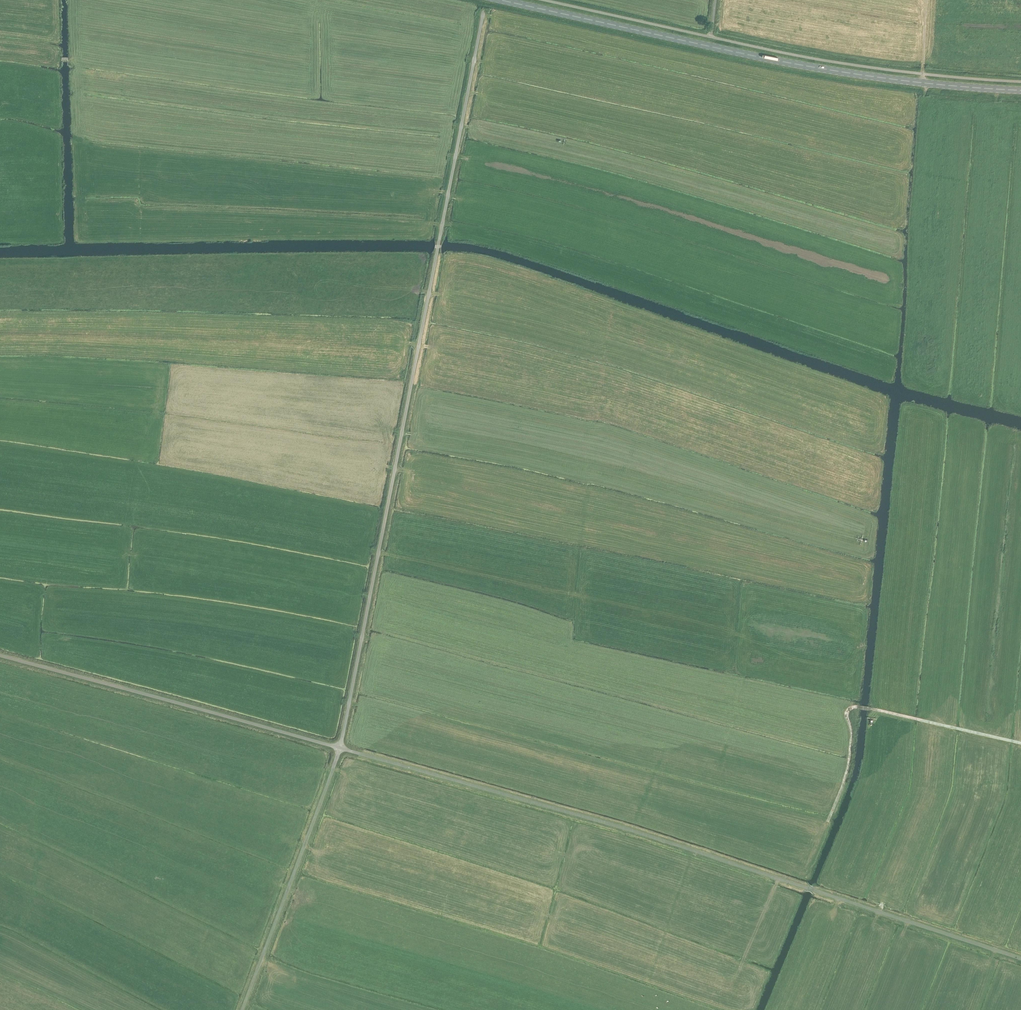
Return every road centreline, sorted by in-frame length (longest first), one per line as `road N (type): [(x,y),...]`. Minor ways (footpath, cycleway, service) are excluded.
road 1 (unclassified): [(340,748),(484,12)]
road 2 (unclassified): [(853,903),(340,748)]
road 3 (unclassified): [(340,748),(0,656)]
road 4 (secondary): [(706,46),(860,76),(1020,90)]
road 5 (track): [(1020,743),(852,707),(849,764),(828,821)]
road 6 (unclassified): [(243,1009),(340,748)]
road 7 (track): [(122,216),(93,204),(92,59),(0,50)]
road 8 (secondary): [(706,46),(501,0)]
road 9 (unclassified): [(1020,958),(861,906)]

